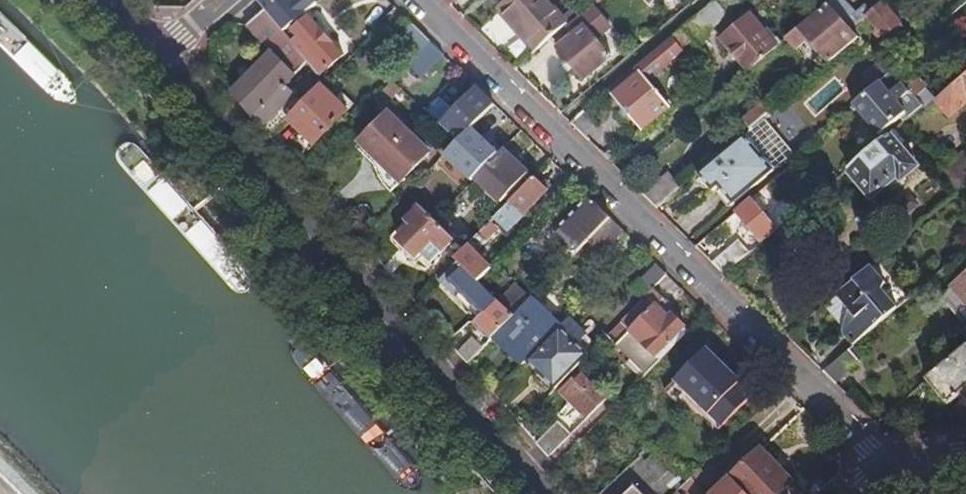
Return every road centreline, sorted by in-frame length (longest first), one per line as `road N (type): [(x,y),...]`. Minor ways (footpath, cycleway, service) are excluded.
road 1 (residential): [(418,0),(888,465)]
road 2 (residential): [(168,54),(542,493)]

